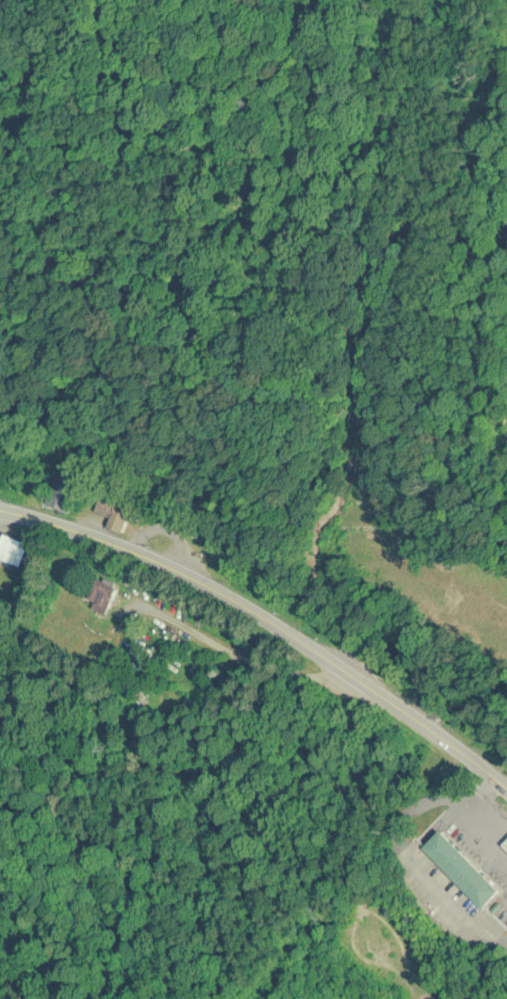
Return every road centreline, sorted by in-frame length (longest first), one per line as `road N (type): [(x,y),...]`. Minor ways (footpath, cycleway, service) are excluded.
road 1 (primary): [(0,509),(93,535),(183,573),(457,745),(506,788)]

